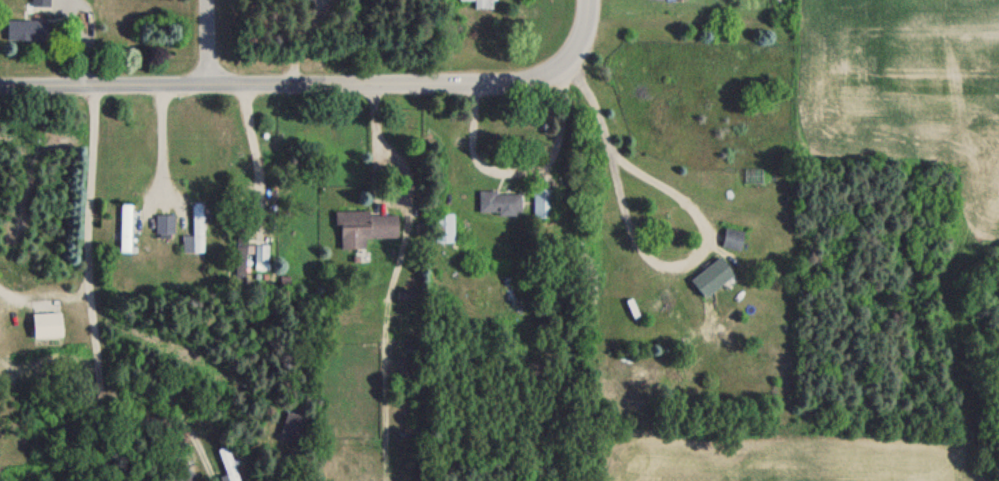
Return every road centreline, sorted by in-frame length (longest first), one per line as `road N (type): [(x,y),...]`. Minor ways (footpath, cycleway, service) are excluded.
road 1 (tertiary): [(0,85),(546,82),(585,43),(586,0)]
road 2 (residential): [(102,480),(84,293),(90,85)]

